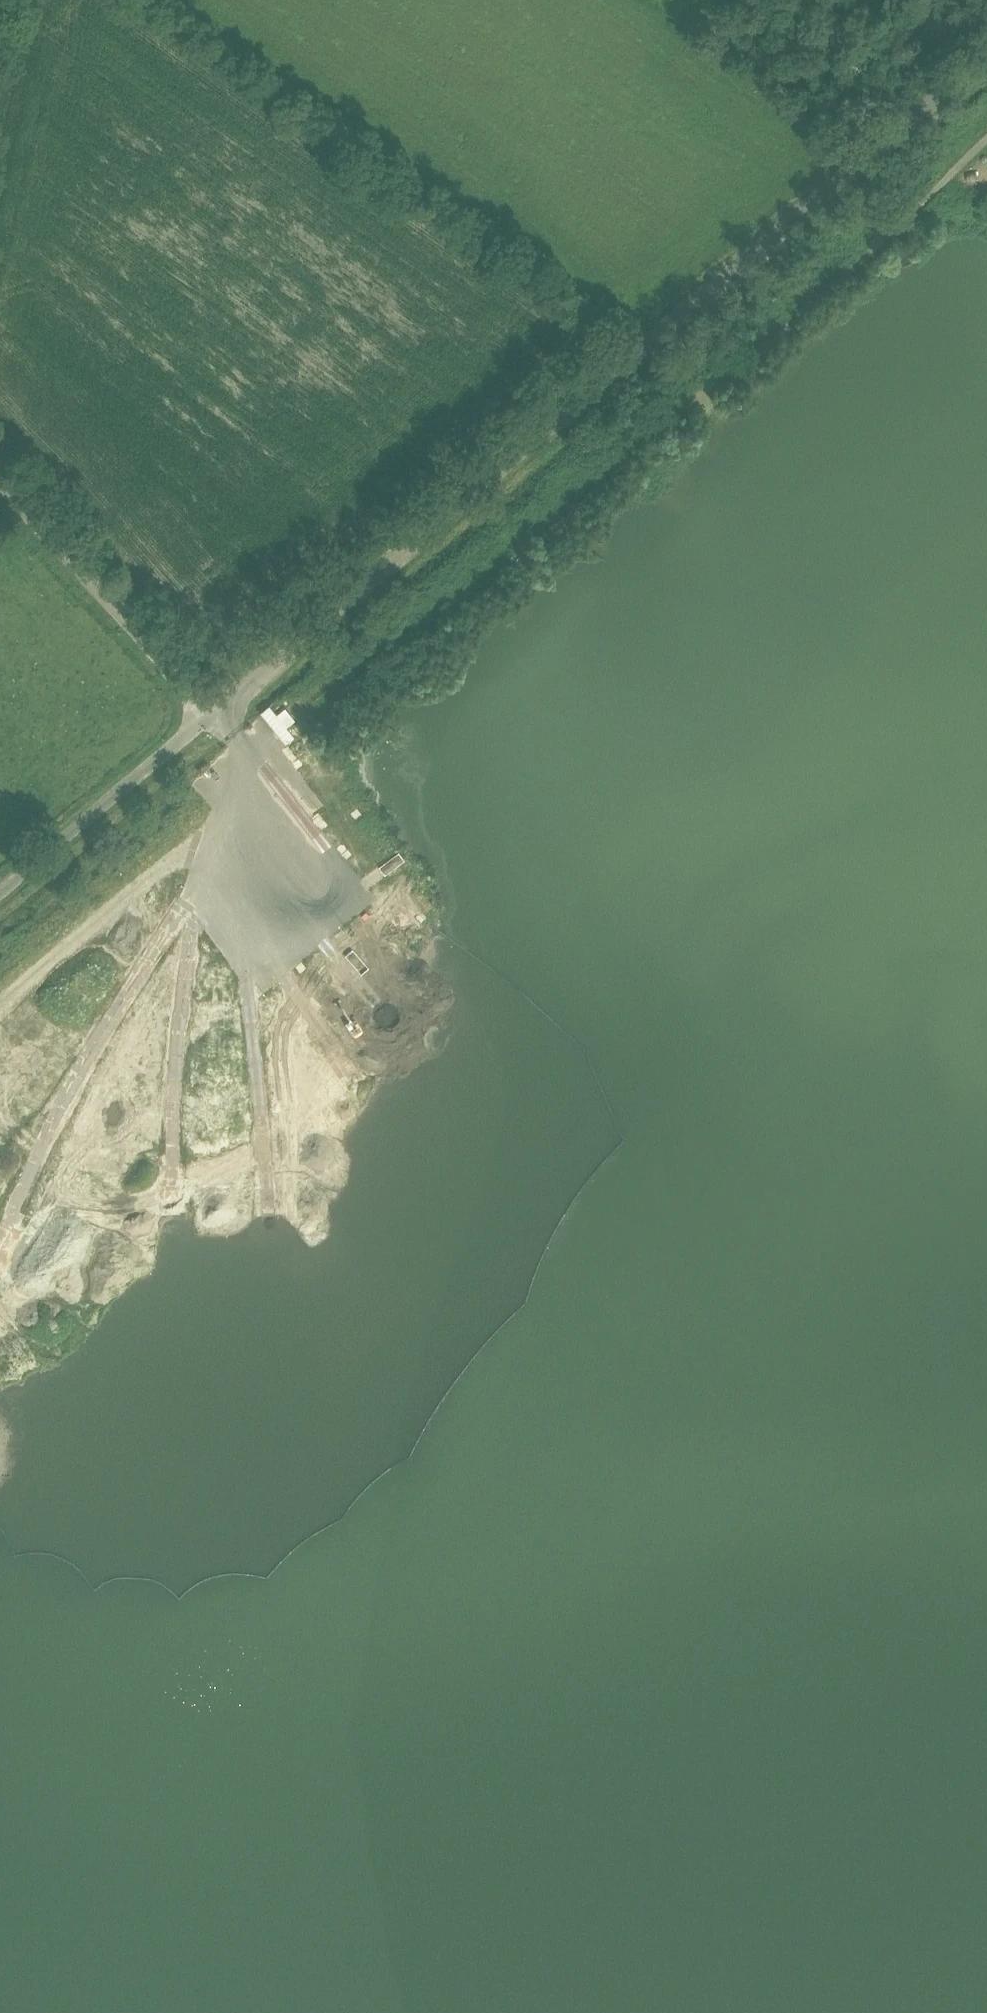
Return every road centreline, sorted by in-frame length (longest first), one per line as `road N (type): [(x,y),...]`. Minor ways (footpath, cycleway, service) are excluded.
road 1 (unclassified): [(208,714),(986,56)]
road 2 (track): [(241,760),(277,766),(291,757),(375,671),(605,483),(659,419),(797,315),(986,146)]
road 3 (track): [(0,1001),(208,828),(237,783),(241,746),(227,720),(208,714)]
road 4 (unclassified): [(208,714),(0,480)]
road 5 (unclassified): [(0,892),(208,714)]

